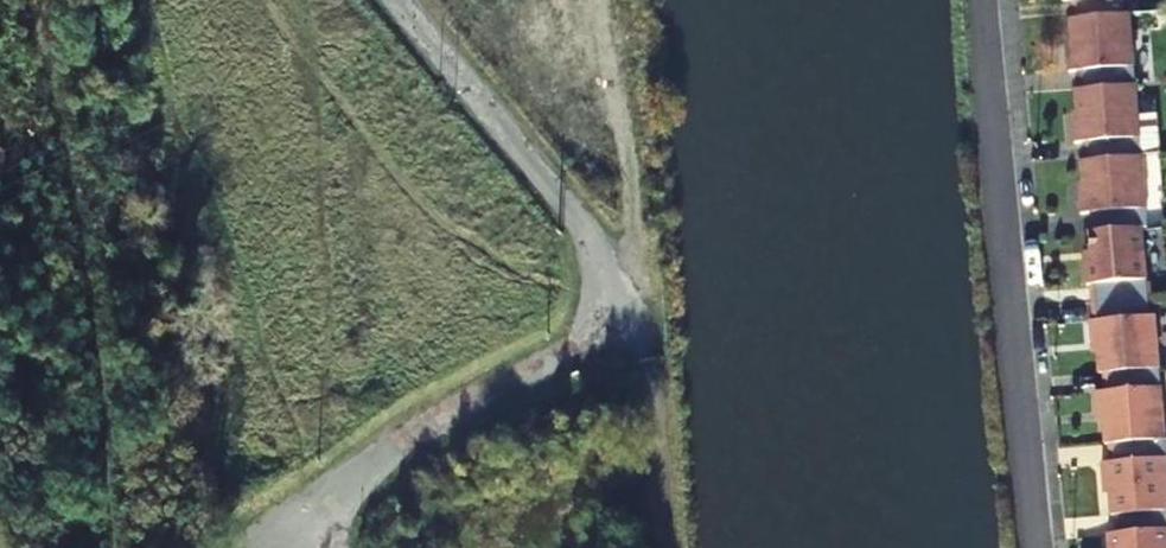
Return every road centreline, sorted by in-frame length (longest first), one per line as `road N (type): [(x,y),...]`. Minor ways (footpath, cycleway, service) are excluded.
road 1 (residential): [(1042,547),(984,0)]
road 2 (unclassified): [(616,294),(590,332),(552,362),(379,458),(287,547)]

